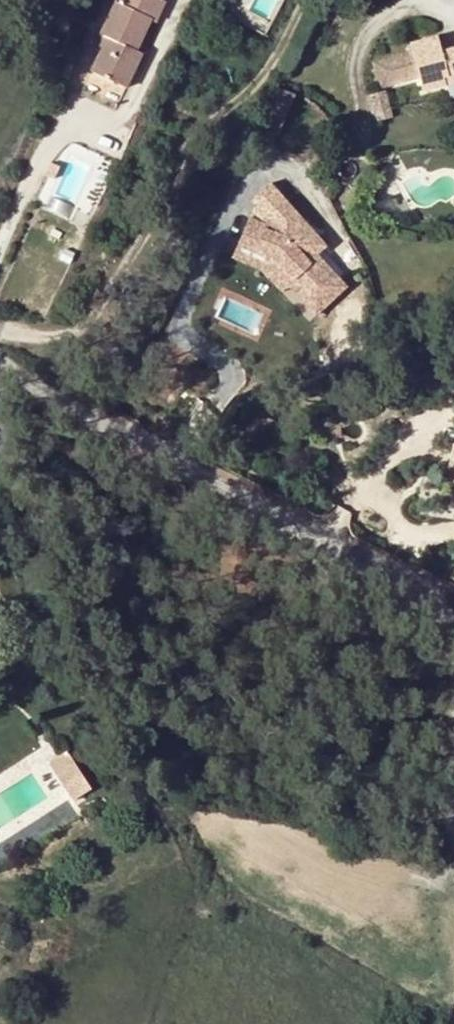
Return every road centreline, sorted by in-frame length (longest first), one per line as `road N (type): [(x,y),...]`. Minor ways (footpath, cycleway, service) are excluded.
road 1 (residential): [(0,366),(453,608)]

